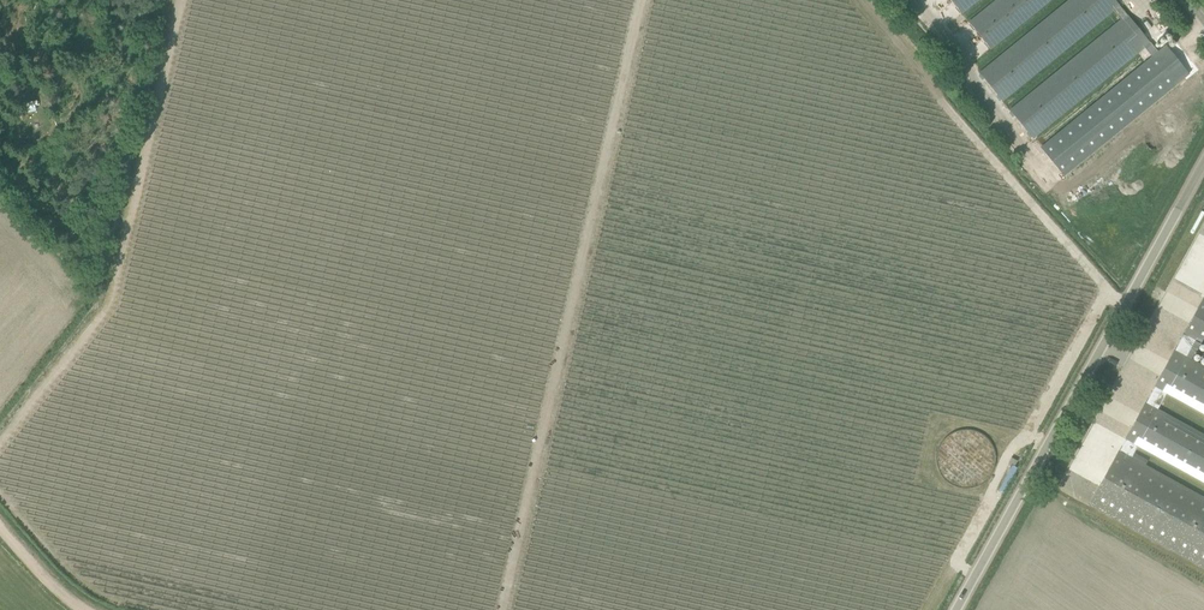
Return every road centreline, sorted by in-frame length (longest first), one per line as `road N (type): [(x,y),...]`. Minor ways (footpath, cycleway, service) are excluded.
road 1 (unclassified): [(957,609),(1203,164)]
road 2 (track): [(0,525),(86,609)]

